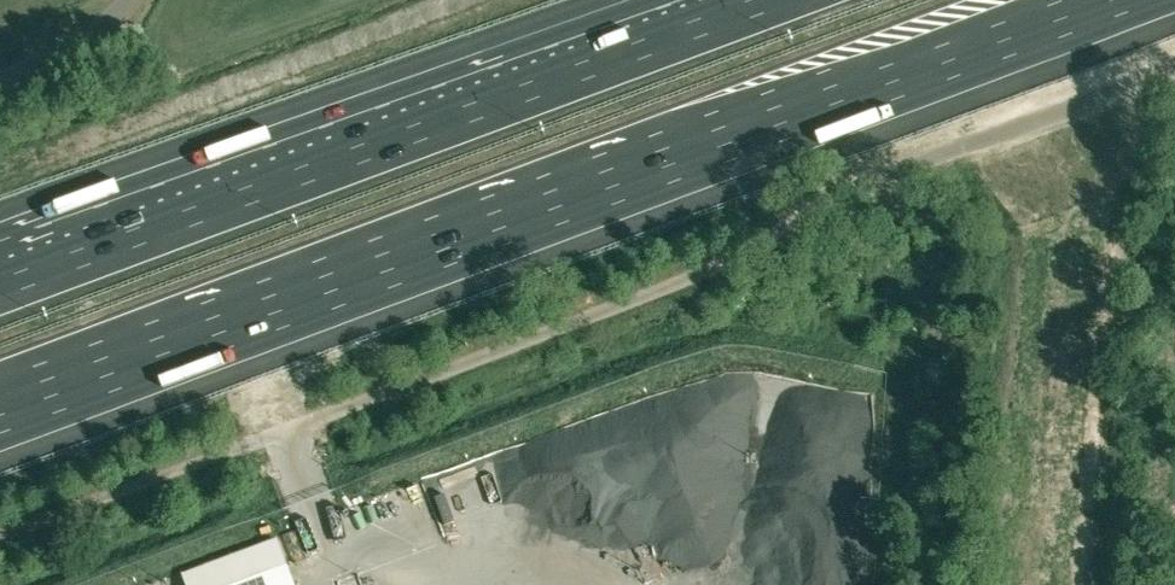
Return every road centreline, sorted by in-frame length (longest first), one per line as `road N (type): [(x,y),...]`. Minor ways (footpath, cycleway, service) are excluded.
road 1 (unclassified): [(0,536),(673,286),(859,184),(1174,64)]
road 2 (motorway): [(0,416),(1105,0)]
road 3 (motorway): [(766,0),(0,286)]
road 4 (unclassified): [(123,6),(71,48),(0,81)]

